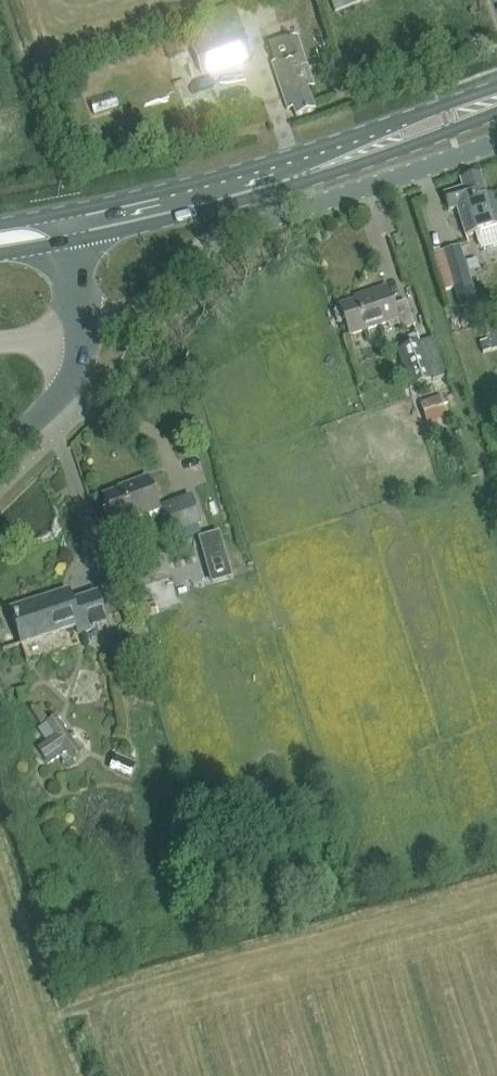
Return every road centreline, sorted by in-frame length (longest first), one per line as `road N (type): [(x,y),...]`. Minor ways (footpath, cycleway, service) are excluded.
road 1 (unclassified): [(86,328),(154,302),(222,233),(496,142)]
road 2 (primary): [(496,87),(272,162),(61,213)]
road 3 (primary): [(68,241),(280,188),(496,112)]
road 4 (tertiary): [(0,453),(66,390),(81,366),(86,328)]

